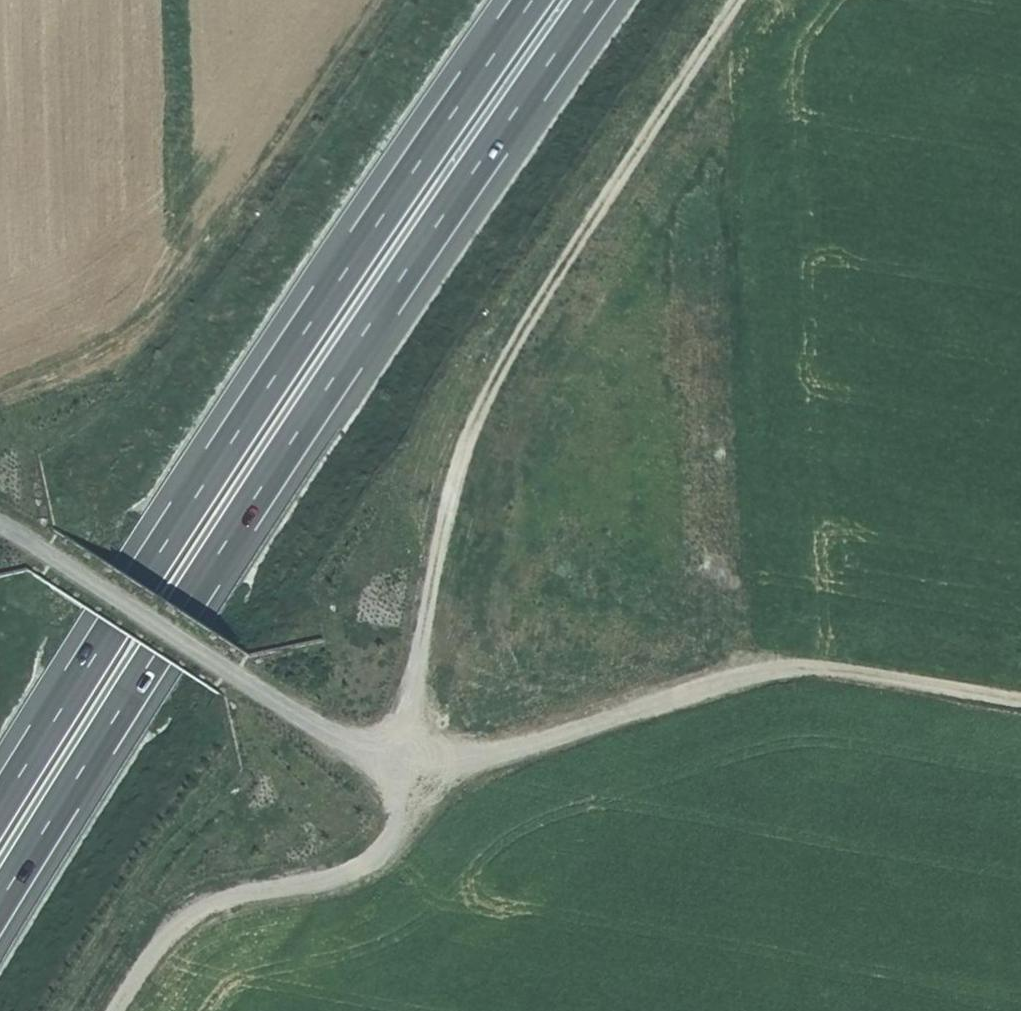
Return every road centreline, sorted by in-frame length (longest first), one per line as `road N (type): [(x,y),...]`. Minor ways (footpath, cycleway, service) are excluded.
road 1 (track): [(740,0),(507,359),(468,443),(438,549),(406,757),(405,815),(373,861),(229,899),(184,922),(142,966),(116,1010)]
road 2 (motorway): [(0,876),(288,427),(579,0)]
road 3 (motorway): [(520,0),(291,329),(0,782)]
road 4 (track): [(0,524),(295,713),(383,755),(483,754),(690,693)]
road 5 (track): [(1020,701),(814,668),(690,693)]

